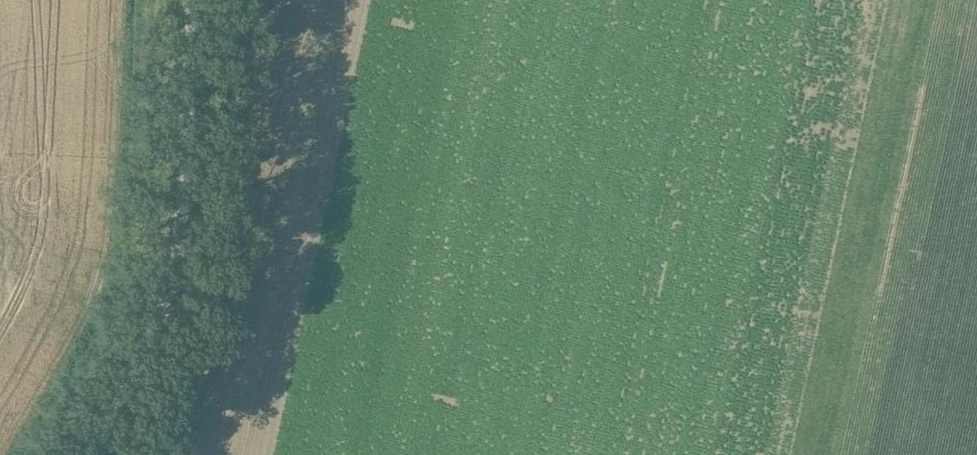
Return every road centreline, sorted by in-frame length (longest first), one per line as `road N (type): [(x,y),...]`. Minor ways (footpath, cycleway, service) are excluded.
road 1 (unclassified): [(88,454),(155,330),(175,270),(192,0)]

